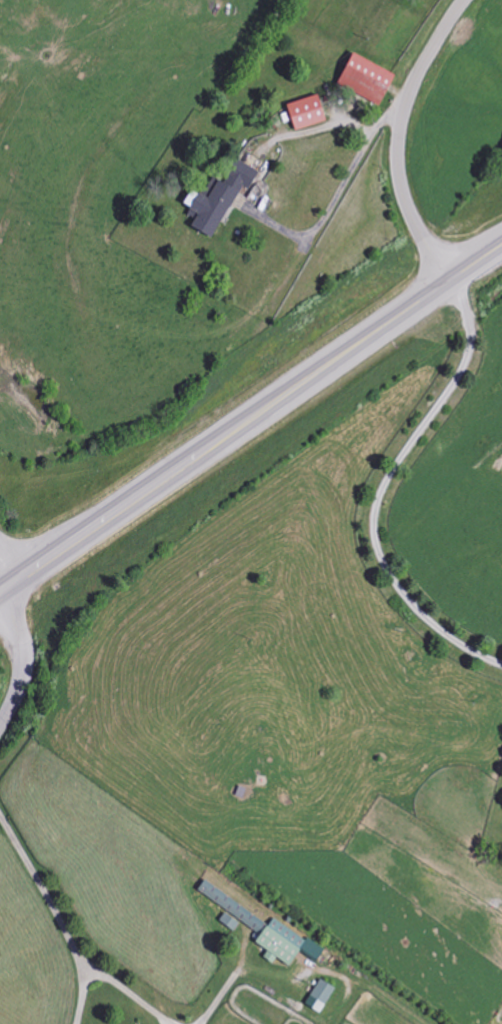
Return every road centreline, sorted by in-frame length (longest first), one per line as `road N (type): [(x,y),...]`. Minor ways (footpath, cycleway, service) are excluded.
road 1 (trunk): [(0,593),(501,245)]
road 2 (tertiary): [(448,282),(407,203),(399,147),(413,89),(466,0)]
road 3 (tertiary): [(1,592),(20,668),(0,725)]

